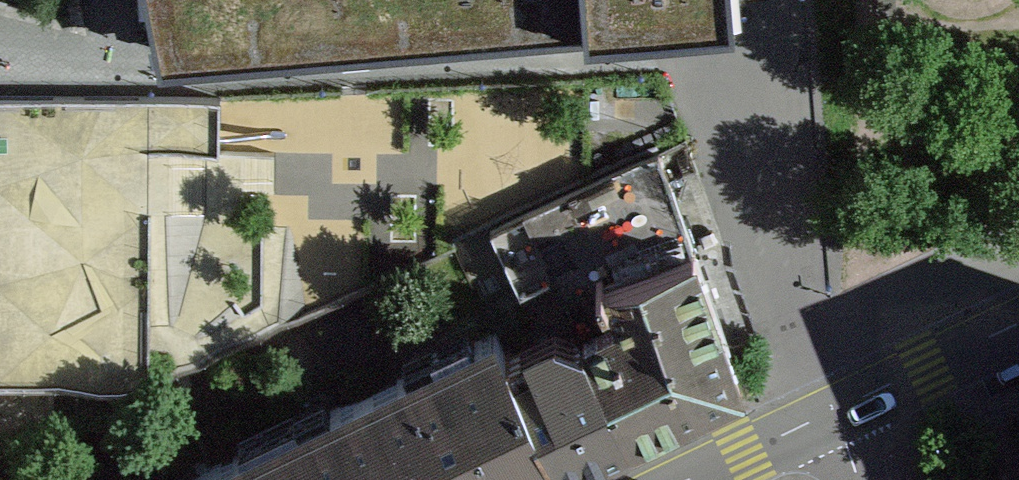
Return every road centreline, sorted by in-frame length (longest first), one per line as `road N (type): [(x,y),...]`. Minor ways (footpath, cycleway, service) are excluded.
road 1 (residential): [(831,417),(1018,328)]
road 2 (residential): [(696,479),(831,417)]

